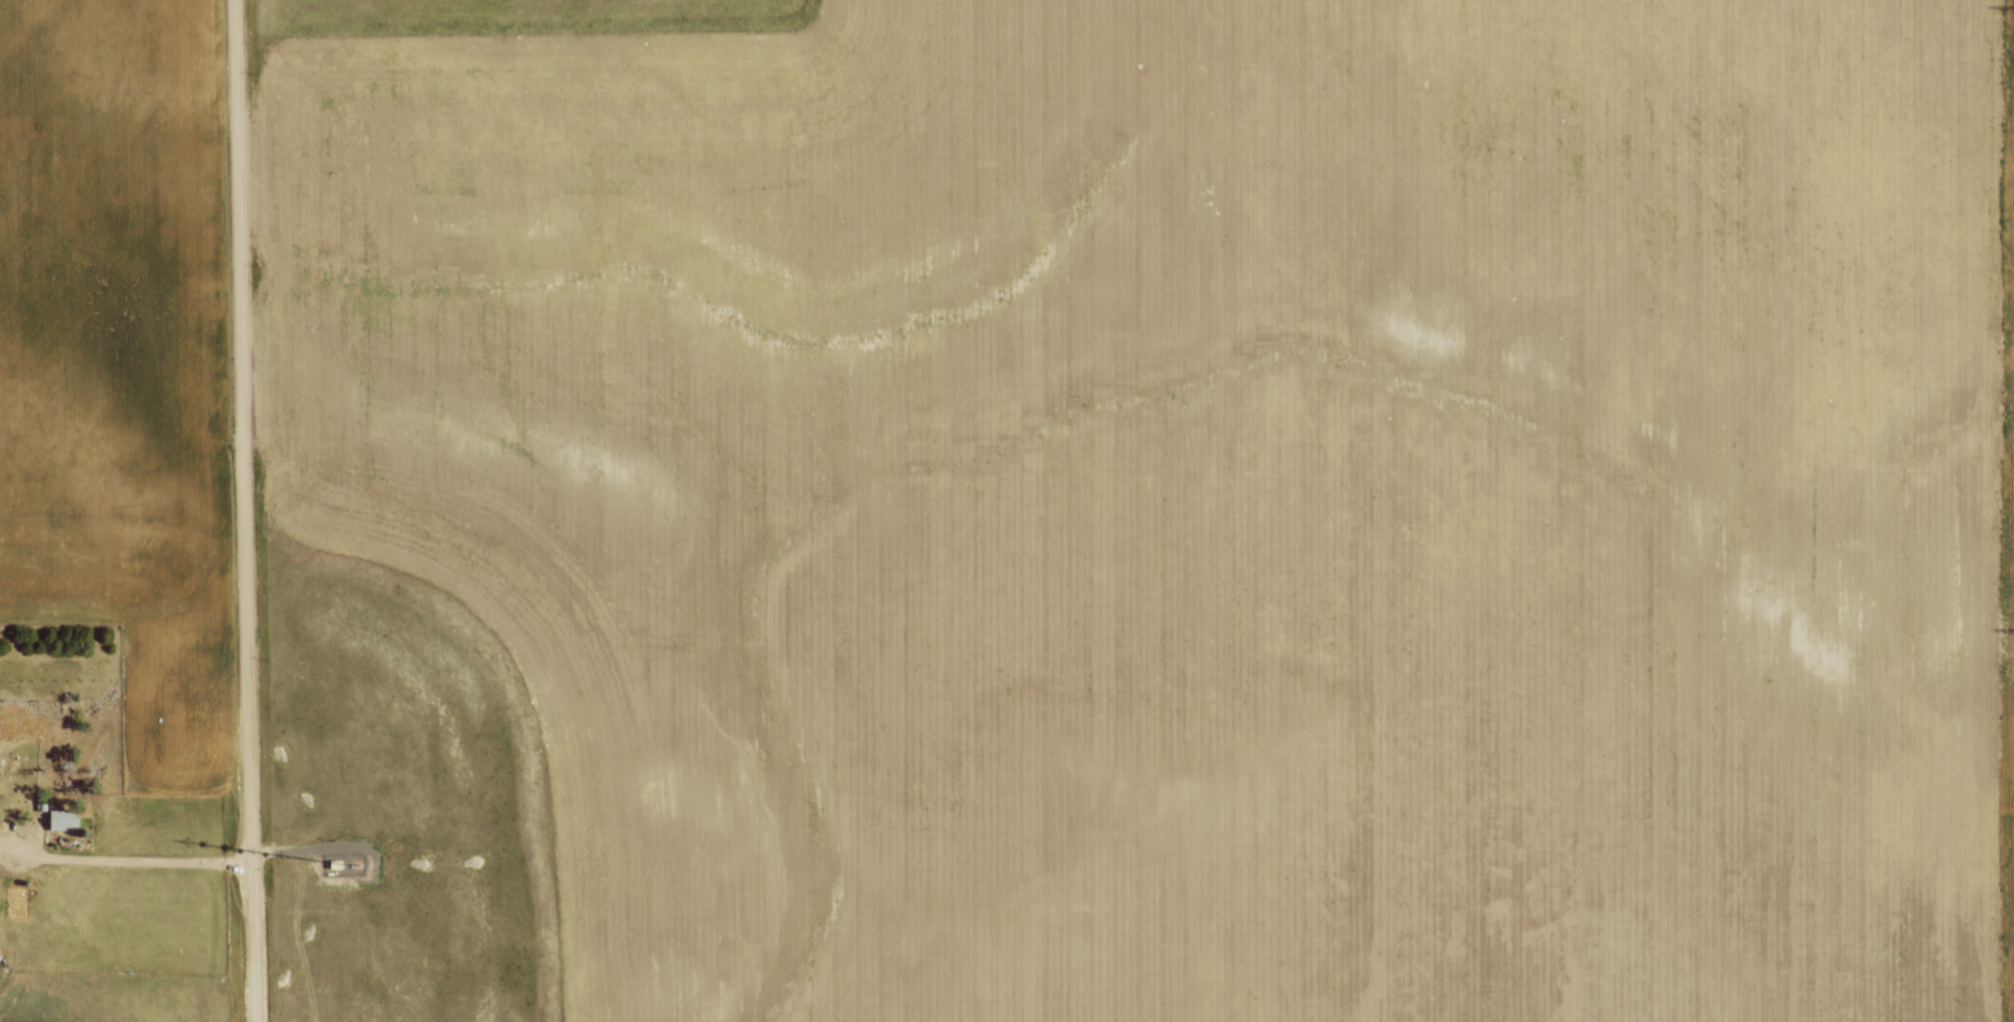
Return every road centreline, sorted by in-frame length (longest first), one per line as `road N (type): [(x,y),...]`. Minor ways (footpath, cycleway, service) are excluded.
road 1 (tertiary): [(251,1021),(232,0)]

